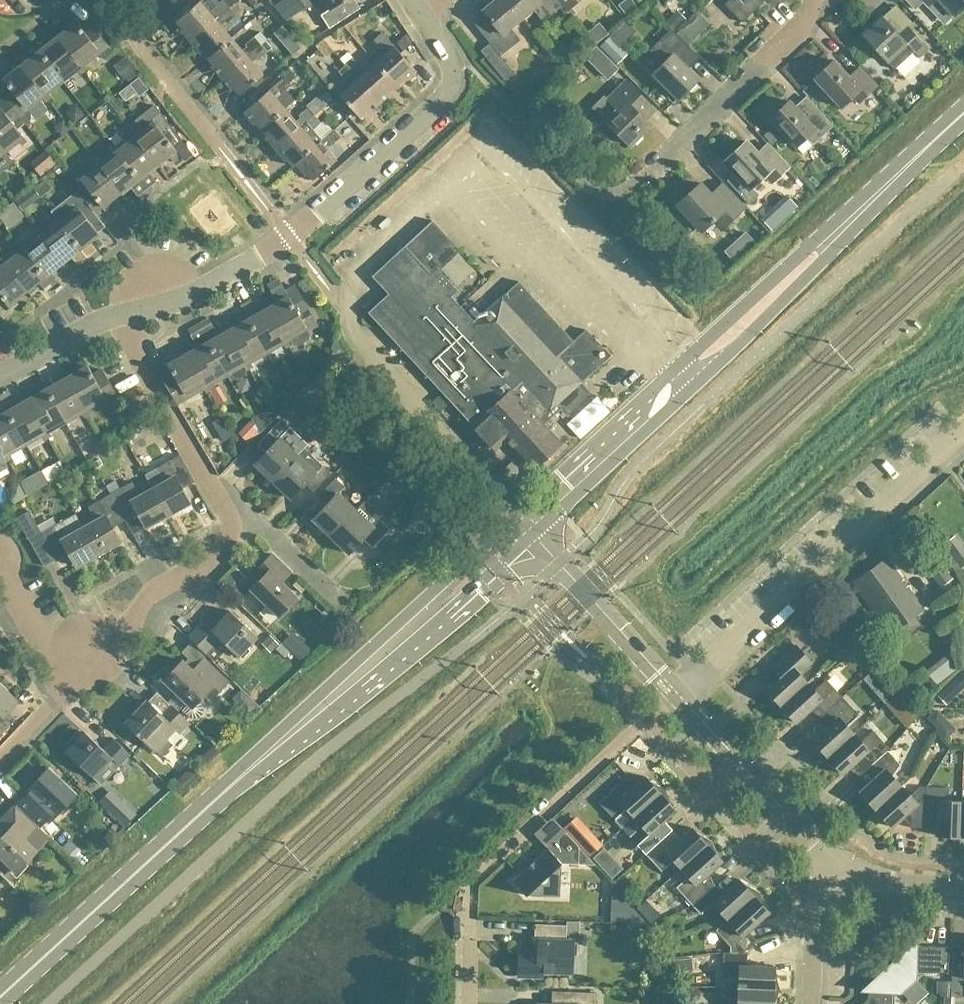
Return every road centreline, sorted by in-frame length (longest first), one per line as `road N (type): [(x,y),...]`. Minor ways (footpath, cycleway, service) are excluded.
road 1 (secondary): [(898,176),(513,519)]
road 2 (secondary): [(532,537),(746,340),(898,176)]
road 3 (secondary): [(231,786),(532,537)]
road 4 (residential): [(677,695),(963,430)]
road 5 (secondary): [(513,519),(231,786)]
road 6 (secondary): [(0,998),(231,786)]
road 7 (unclassified): [(287,237),(449,97),(451,68),(418,17)]
road 8 (unclassified): [(347,306),(352,338),(513,519)]
road 9 (residential): [(649,174),(827,3)]
road 10 (tertiary): [(836,869),(677,695)]
road 11 (residential): [(226,519),(117,321)]
road 12 (residential): [(88,667),(149,596),(222,553),(231,534),(226,519)]
road 13 (tertiary): [(677,695),(532,537)]
road 14 (unclassified): [(287,237),(187,301),(117,321)]
road 15 (residential): [(343,607),(258,526),(226,519)]
road 16 (unclassified): [(812,1003),(817,904),(836,869)]
road 17 (unclassified): [(117,321),(0,380)]
road 18 (tertiary): [(963,891),(885,885),(836,869)]
road 19 (residential): [(88,667),(32,634),(0,579)]
road 20 (residential): [(0,759),(88,667)]

